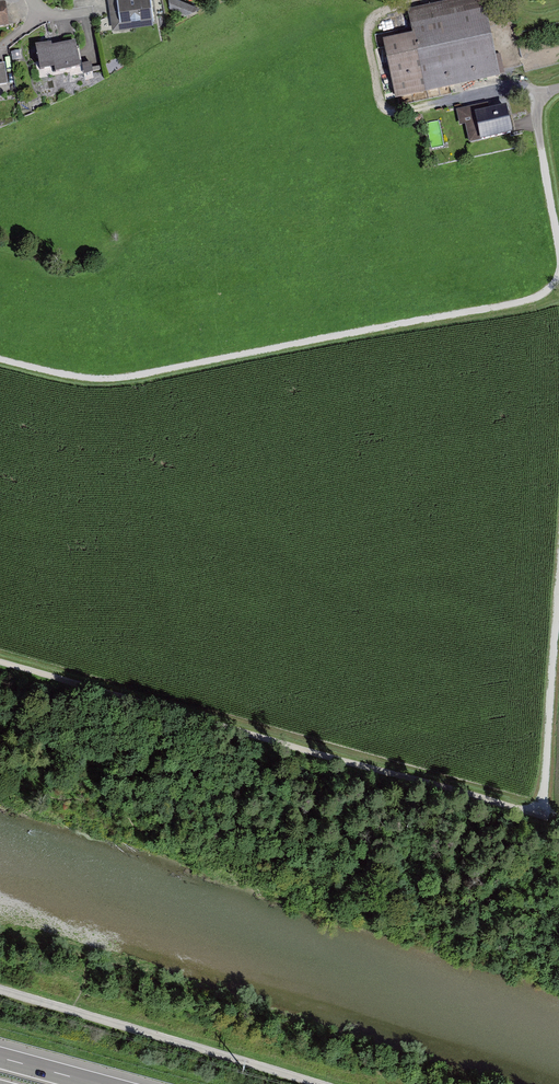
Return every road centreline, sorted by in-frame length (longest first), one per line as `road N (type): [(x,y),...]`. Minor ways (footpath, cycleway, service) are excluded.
road 1 (track): [(558,271),(549,290),(526,301),(118,378),(0,359)]
road 2 (track): [(0,663),(558,815)]
road 3 (track): [(320,1083),(0,989)]
road 4 (track): [(558,588),(543,811)]
road 5 (track): [(533,94),(558,254)]
road 6 (track): [(419,0),(390,6),(373,20),(379,98),(396,109)]

